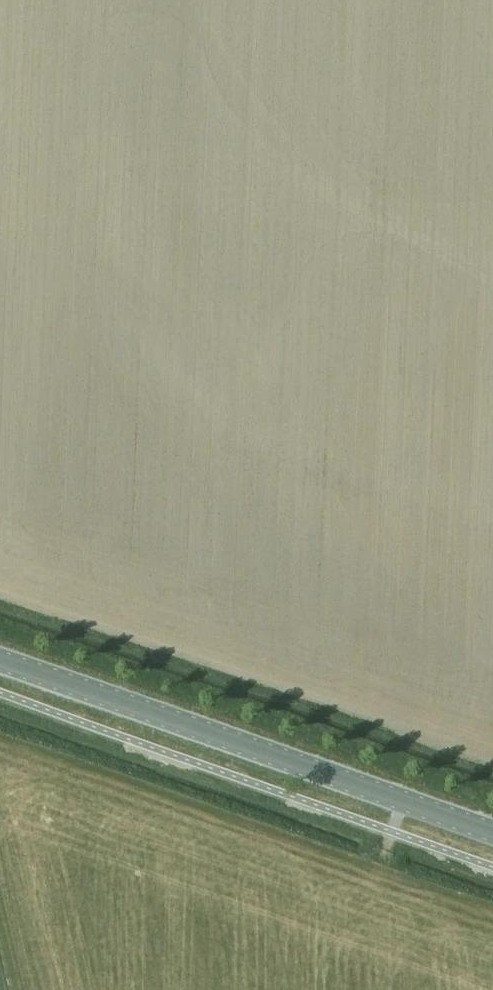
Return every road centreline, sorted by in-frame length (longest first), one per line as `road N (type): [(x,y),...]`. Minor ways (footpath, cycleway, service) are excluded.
road 1 (secondary): [(492,831),(0,660)]

